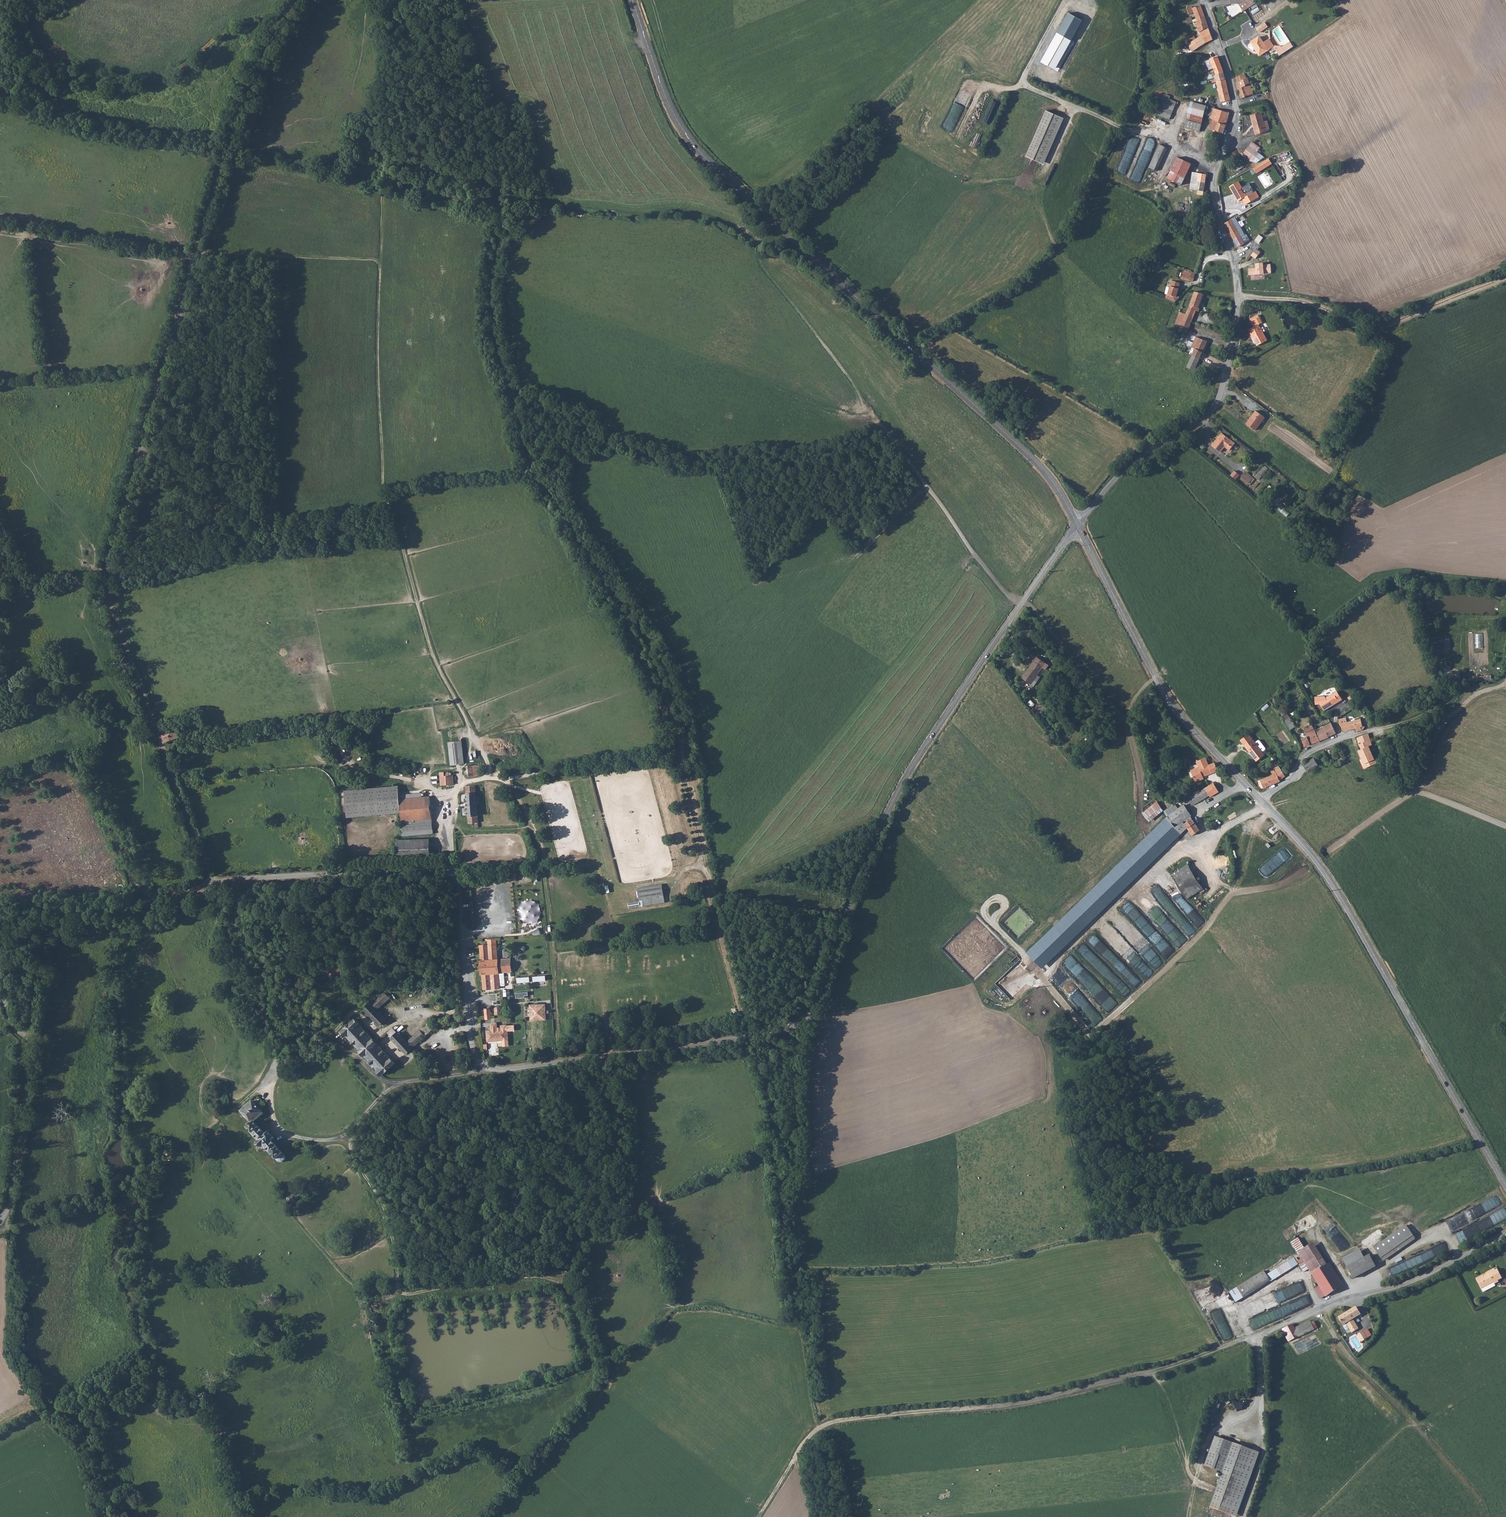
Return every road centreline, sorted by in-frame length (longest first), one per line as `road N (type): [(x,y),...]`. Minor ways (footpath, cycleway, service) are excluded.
road 1 (track): [(486,778),(485,759),(435,661),(395,519),(382,501),(383,196),(393,181),(510,214),(492,298),(515,406),(531,460),(642,627),(668,685),(750,1035)]
road 2 (unclassified): [(212,883),(453,869),(472,1050),(485,1068),(796,1029),(827,980),(891,805),(1080,529)]
road 3 (unclassified): [(297,0),(263,54),(204,225),(110,586),(212,883)]
road 4 (tertiary): [(1075,520),(1038,464),(686,133),(632,0)]
road 5 (unclassified): [(1075,520),(1140,457),(1206,415),(1233,345),(1237,285),(1213,195),(1234,96),(1203,0)]
road 6 (track): [(755,1516),(816,1430),(837,1422),(1016,1405),(1257,1338)]
road 7 (track): [(1270,811),(1241,836),(1239,878),(1207,924),(1090,1031),(983,909),(993,899),(1001,911)]
road 8 (unclassified): [(212,883),(55,930),(0,1221)]
road 9 (tertiary): [(1505,1184),(1334,886),(1260,800)]
road 10 (tertiary): [(1260,800),(1169,700),(1080,529)]
road 11 (track): [(1232,893),(1278,886),(1415,791),(1505,828)]
road 12 (track): [(408,1418),(385,1337),(395,1282),(392,1238),(383,1204),(352,1157),(350,1133)]
road 13 (track): [(1505,277),(1373,331),(1300,301),(1238,297)]
road 14 (unclassified): [(1260,800),(1314,748),(1429,715),(1459,687),(1459,672),(1444,670)]
road 15 (track): [(1022,604),(1122,715),(1139,811)]
road 16 (track): [(1022,604),(979,561),(872,415)]
road 17 (track): [(1076,946),(1178,846),(1266,806)]
road 18 (track): [(958,134),(979,93),(1025,84),(1064,0)]
road 19 (track): [(381,261),(198,249)]
road 20 (track): [(395,1282),(409,1294),(526,1279),(565,1282)]
road 21 (track): [(1025,84),(1160,139)]

